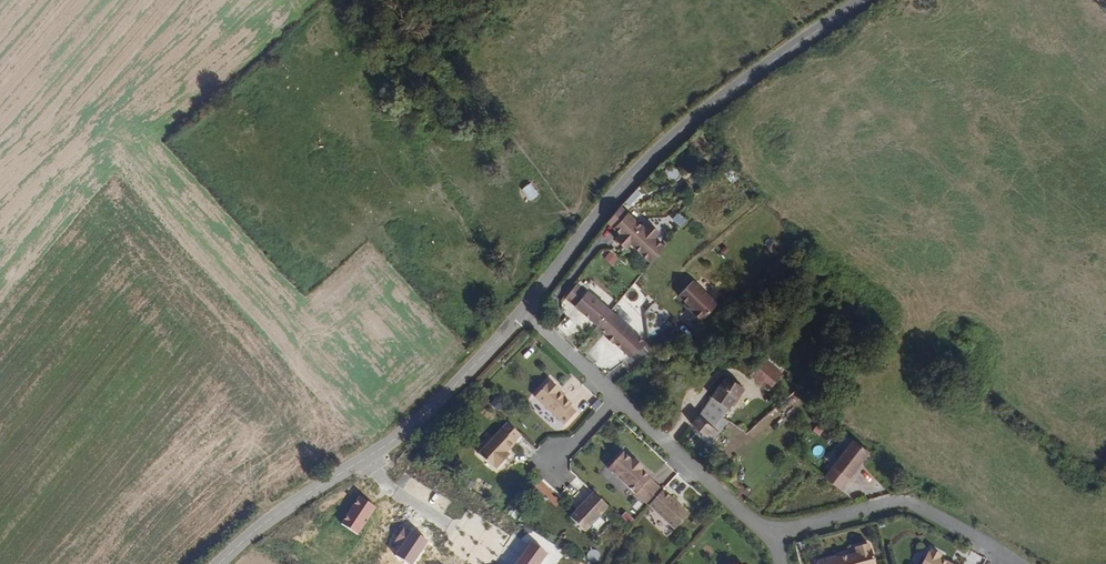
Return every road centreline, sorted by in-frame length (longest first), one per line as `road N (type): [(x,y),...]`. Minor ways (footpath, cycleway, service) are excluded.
road 1 (tertiary): [(524,309),(688,123),(861,0)]
road 2 (residential): [(773,534),(906,503),(1020,563)]
road 3 (tertiary): [(364,459),(449,393),(524,309)]
road 4 (residential): [(615,397),(773,534)]
road 5 (tertiary): [(218,563),(364,459)]
road 6 (residential): [(524,309),(615,397)]

